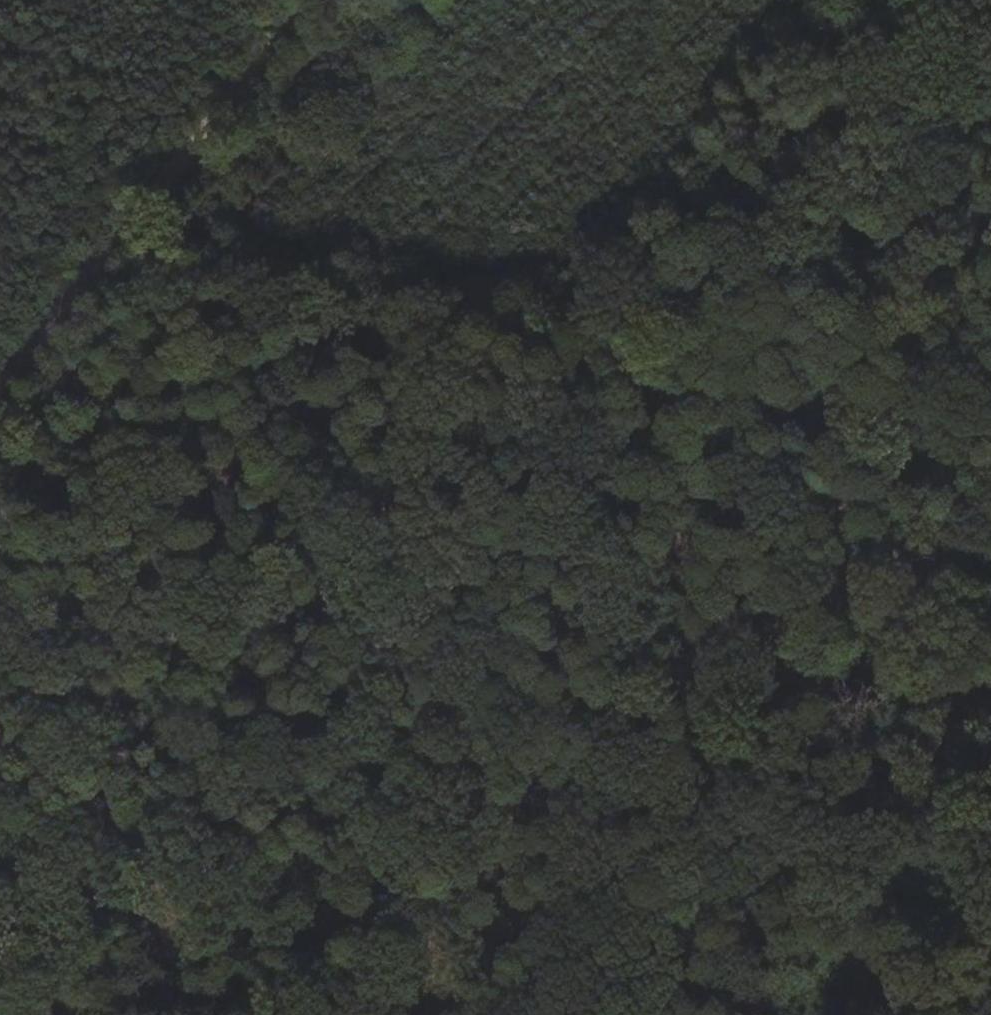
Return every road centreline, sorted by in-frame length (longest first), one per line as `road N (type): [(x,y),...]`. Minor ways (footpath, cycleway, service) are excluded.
road 1 (track): [(595,1014),(990,668)]
road 2 (unclassified): [(309,0),(0,392)]

